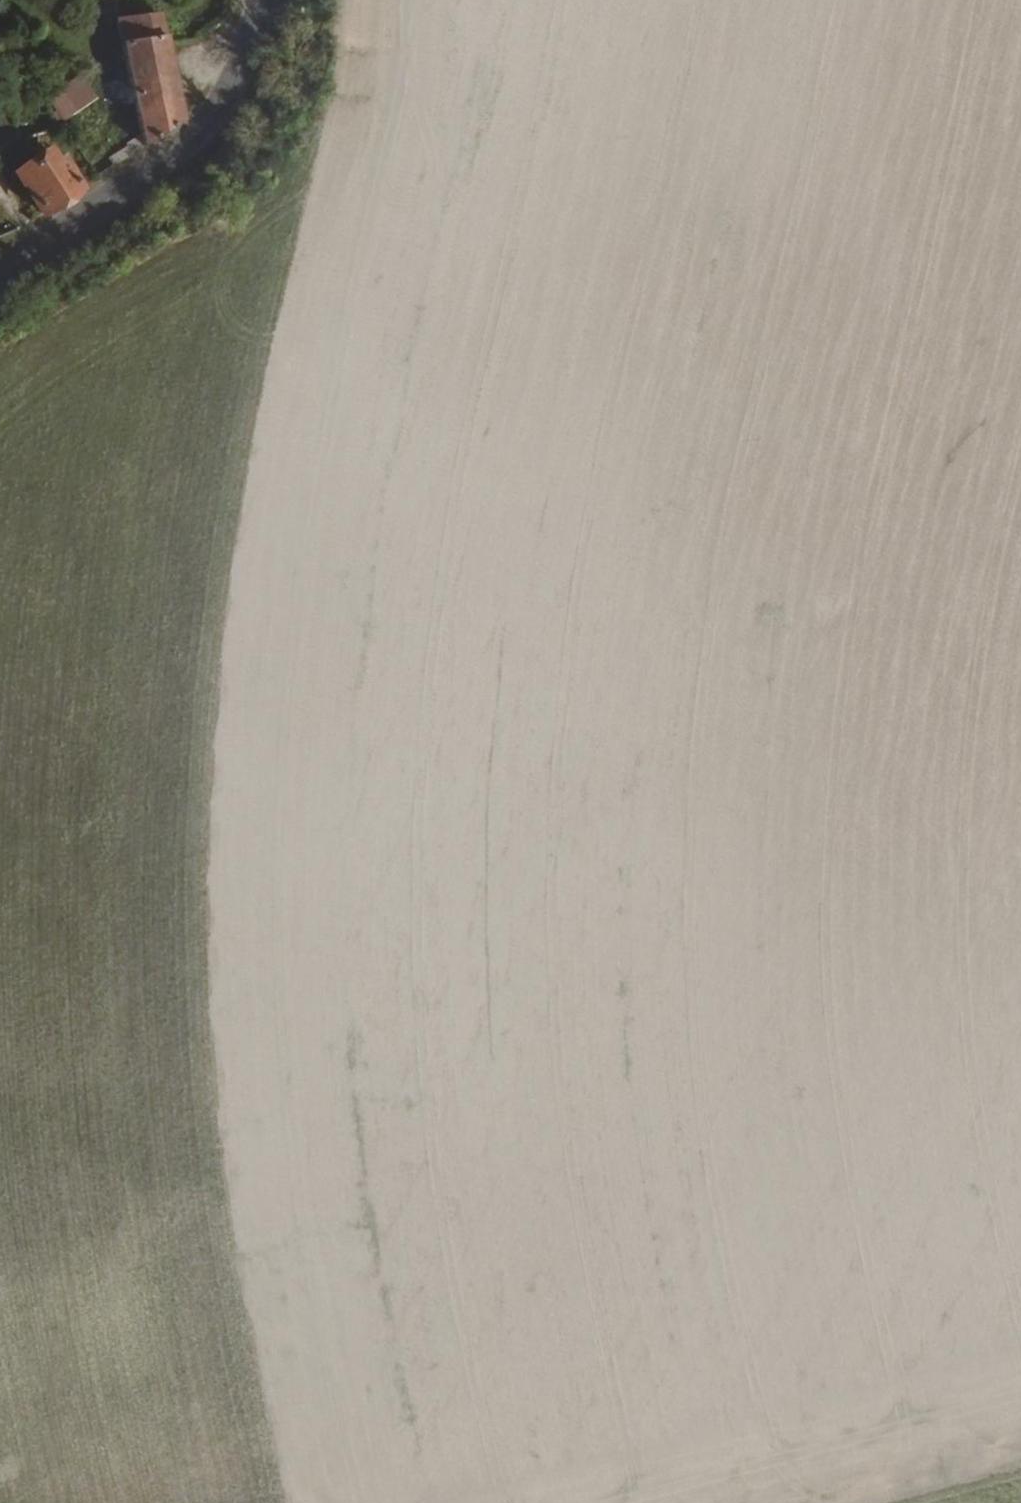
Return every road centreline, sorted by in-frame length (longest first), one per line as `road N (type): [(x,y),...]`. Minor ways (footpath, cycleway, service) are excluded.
road 1 (secondary): [(0,281),(203,138),(245,84),(268,0)]

